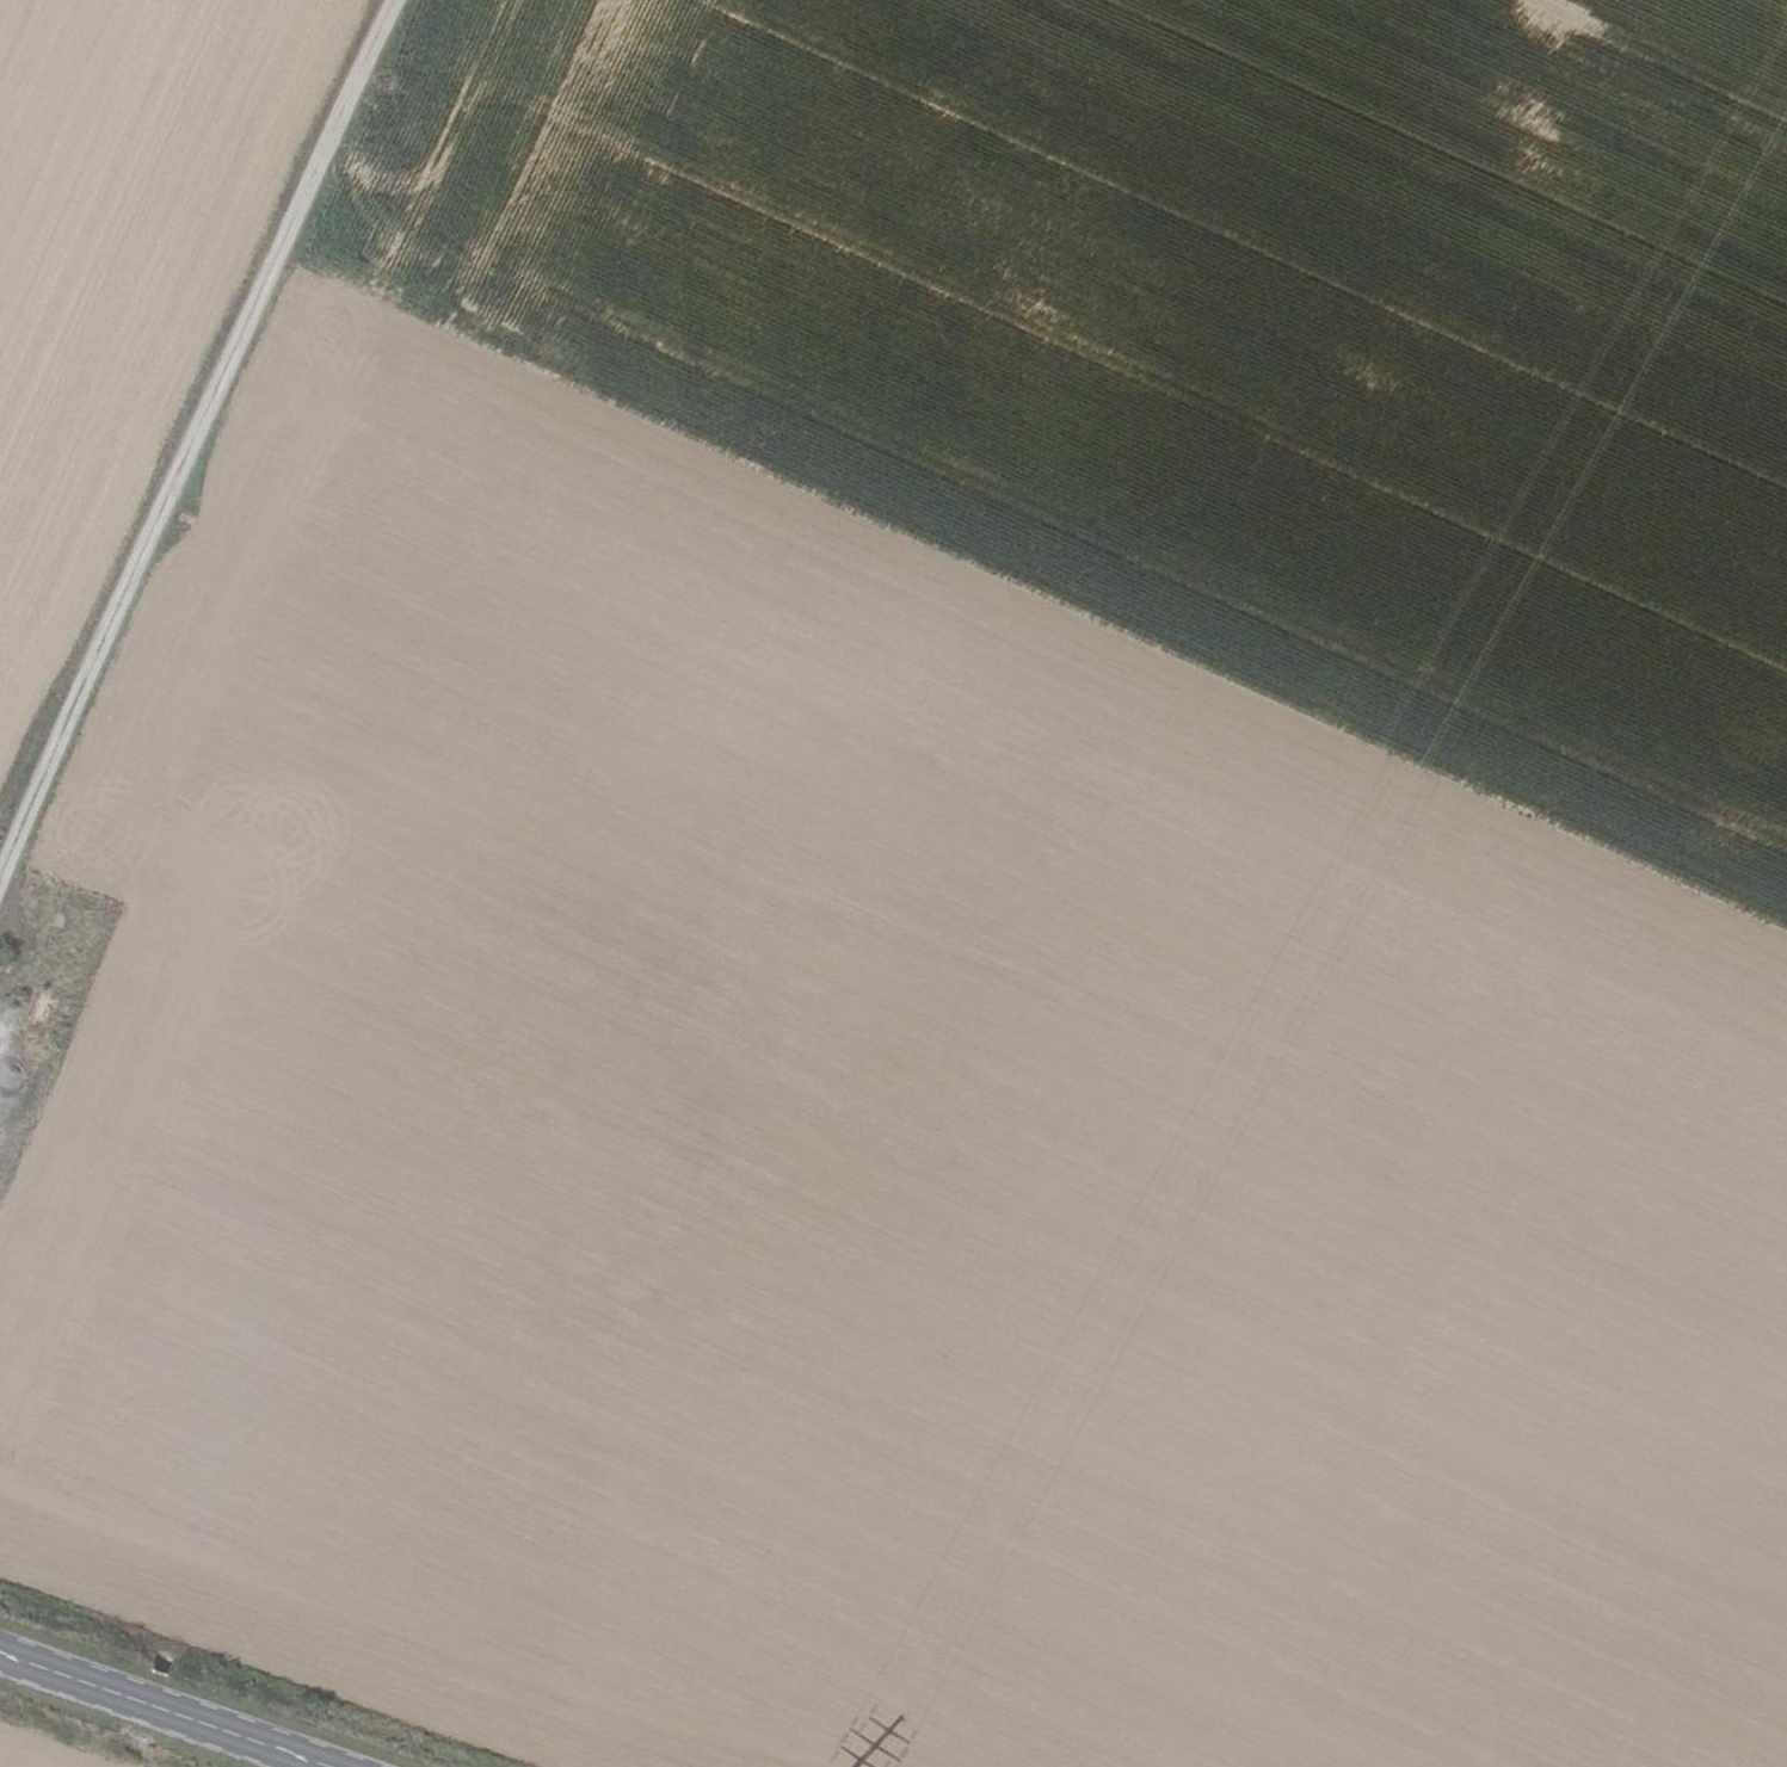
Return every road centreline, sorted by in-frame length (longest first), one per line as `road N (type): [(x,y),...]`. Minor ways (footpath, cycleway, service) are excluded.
road 1 (track): [(0,853),(372,0)]
road 2 (primary): [(336,1766),(0,1652)]

